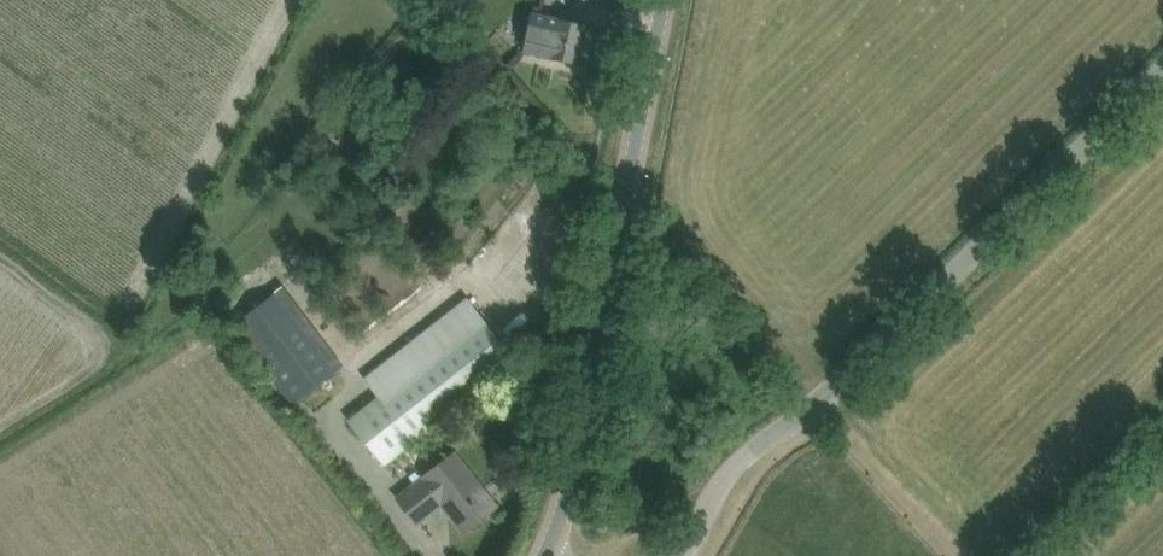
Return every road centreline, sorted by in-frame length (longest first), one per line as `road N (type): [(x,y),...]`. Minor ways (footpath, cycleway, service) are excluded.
road 1 (unclassified): [(685,555),(750,448),(828,395),(1162,76)]
road 2 (tertiary): [(546,555),(570,484),(664,0)]

